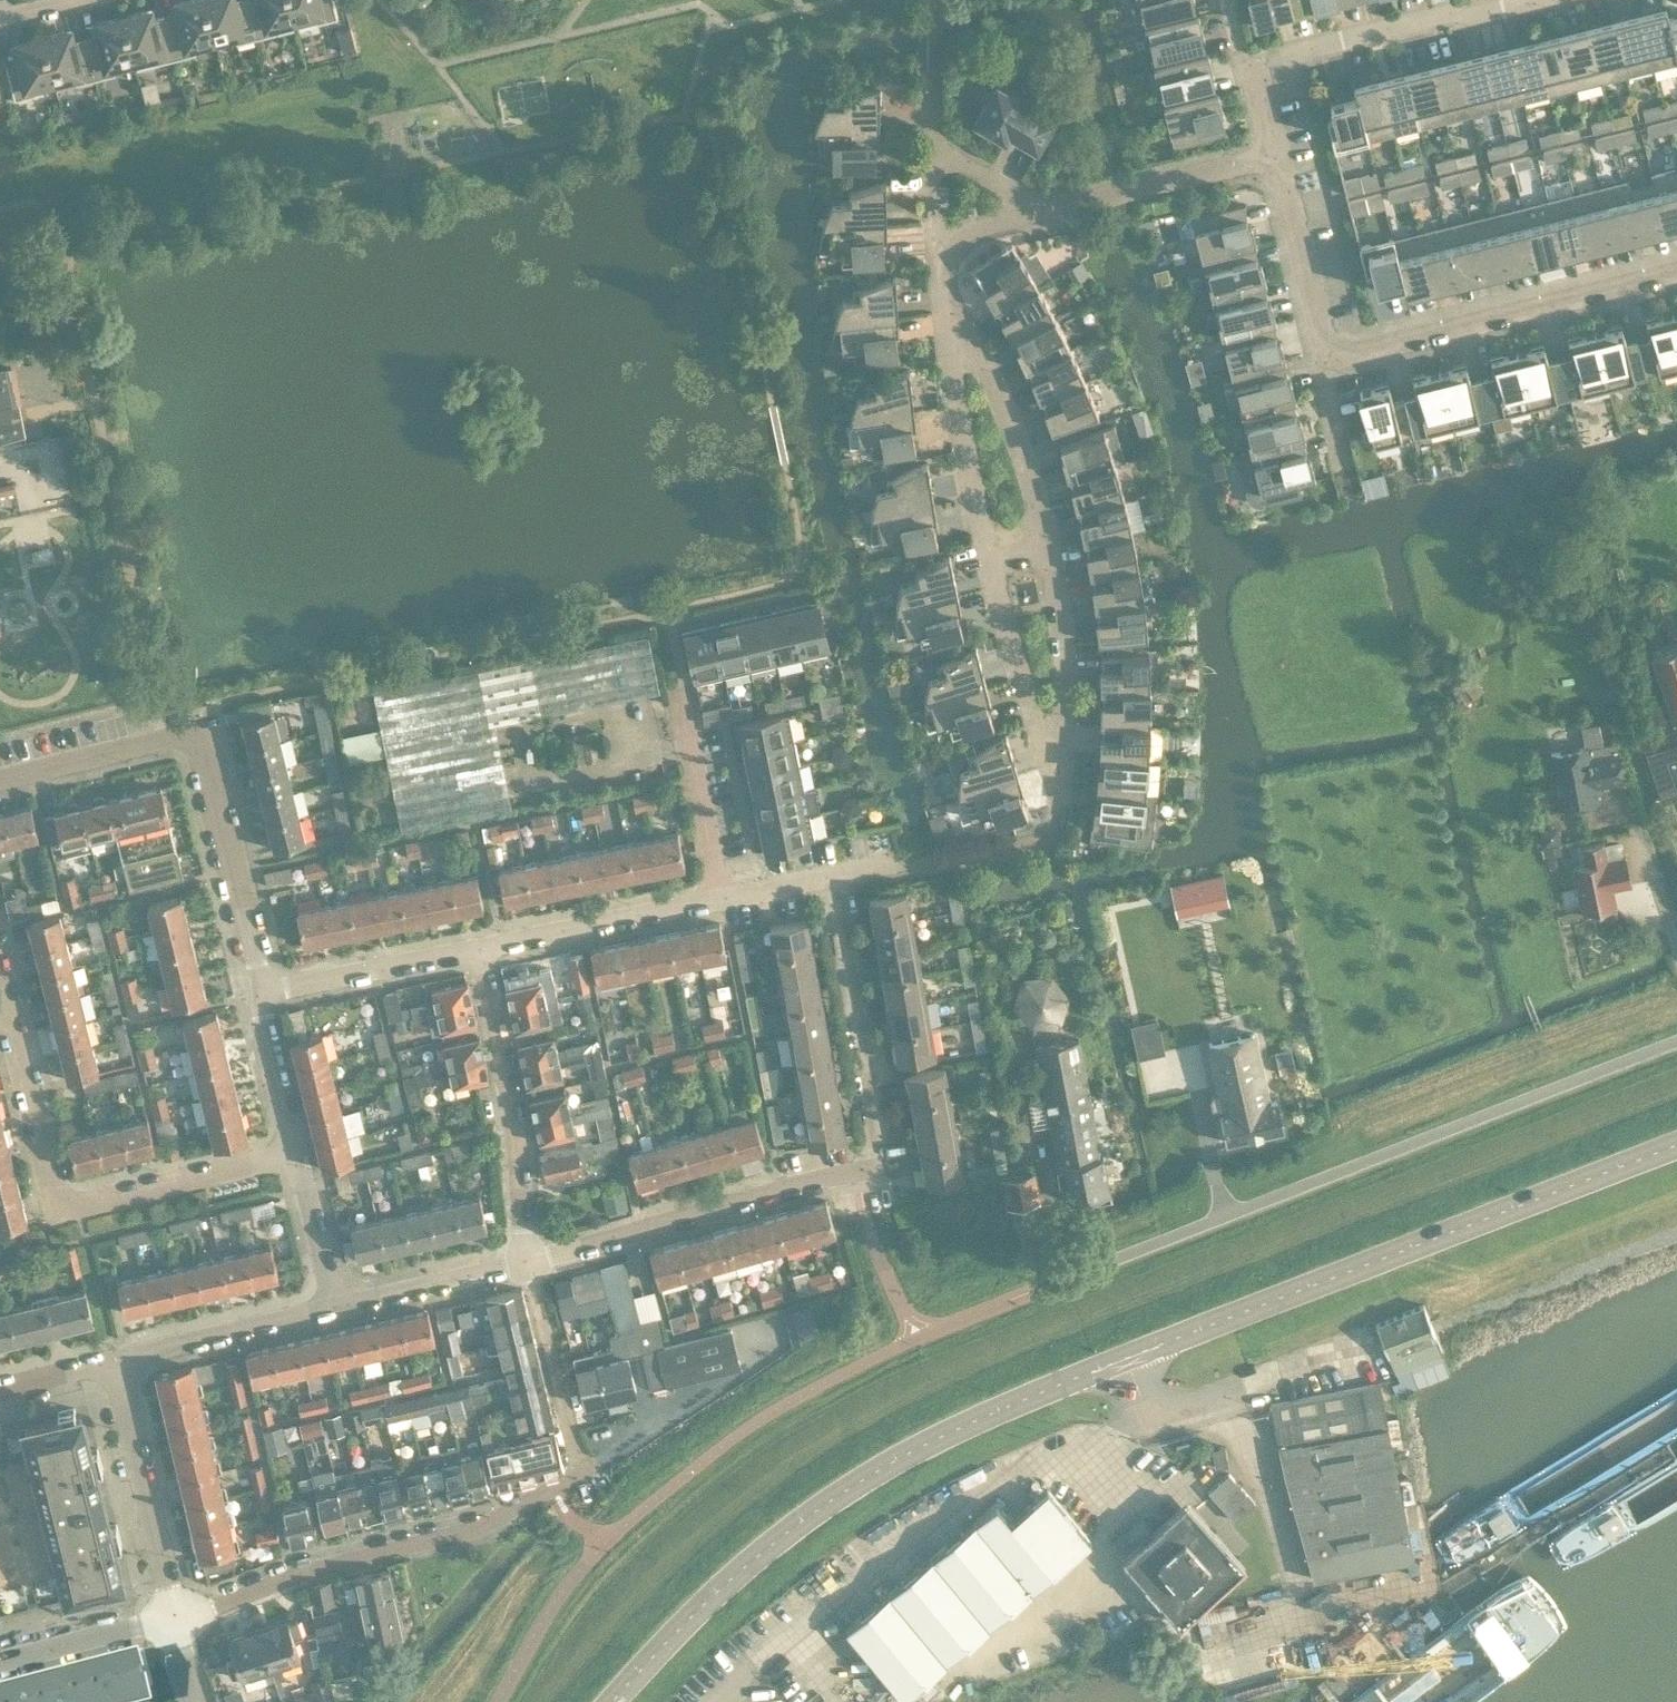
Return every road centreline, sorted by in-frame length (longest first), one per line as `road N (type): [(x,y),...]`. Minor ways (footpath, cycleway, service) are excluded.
road 1 (tertiary): [(614,1701),(712,1593),(867,1473),(1234,1316),(1676,1145)]
road 2 (residential): [(530,1260),(891,1167),(837,882)]
road 3 (unclassified): [(1064,1279),(1676,1042)]
road 4 (residential): [(530,1260),(577,1466),(555,1497),(471,1530),(292,1575),(174,1619)]
road 5 (residential): [(1276,154),(1329,358),(1676,270)]
road 6 (residential): [(296,1154),(54,1210),(0,987)]
road 7 (residential): [(530,1260),(506,1076),(480,949)]
road 8 (residential): [(1255,69),(1442,14),(1476,16),(1538,0)]
road 9 (residential): [(259,993),(197,733)]
road 10 (residential): [(115,1363),(174,1619)]
road 11 (residential): [(1037,212),(1276,154)]
road 12 (residential): [(1047,549),(987,362),(953,327)]
road 13 (residential): [(480,949),(719,901)]
road 14 (residential): [(953,327),(941,368),(981,563)]
road 15 (residential): [(259,993),(480,949)]
road 16 (residential): [(115,1363),(333,1306)]
road 17 (residential): [(1037,212),(929,148),(932,244)]
road 18 (residential): [(719,901),(678,699),(684,686)]
road 19 (residential): [(981,563),(1026,716),(1059,767)]
road 20 (residential): [(1059,767),(1068,708),(1047,549)]
road 21 (residential): [(0,781),(197,733)]
road 22 (residential): [(333,1306),(530,1260)]
road 23 (residential): [(0,1662),(174,1619)]
road 24 (residential): [(296,1154),(259,993)]
road 25 (residential): [(333,1306),(296,1154)]

